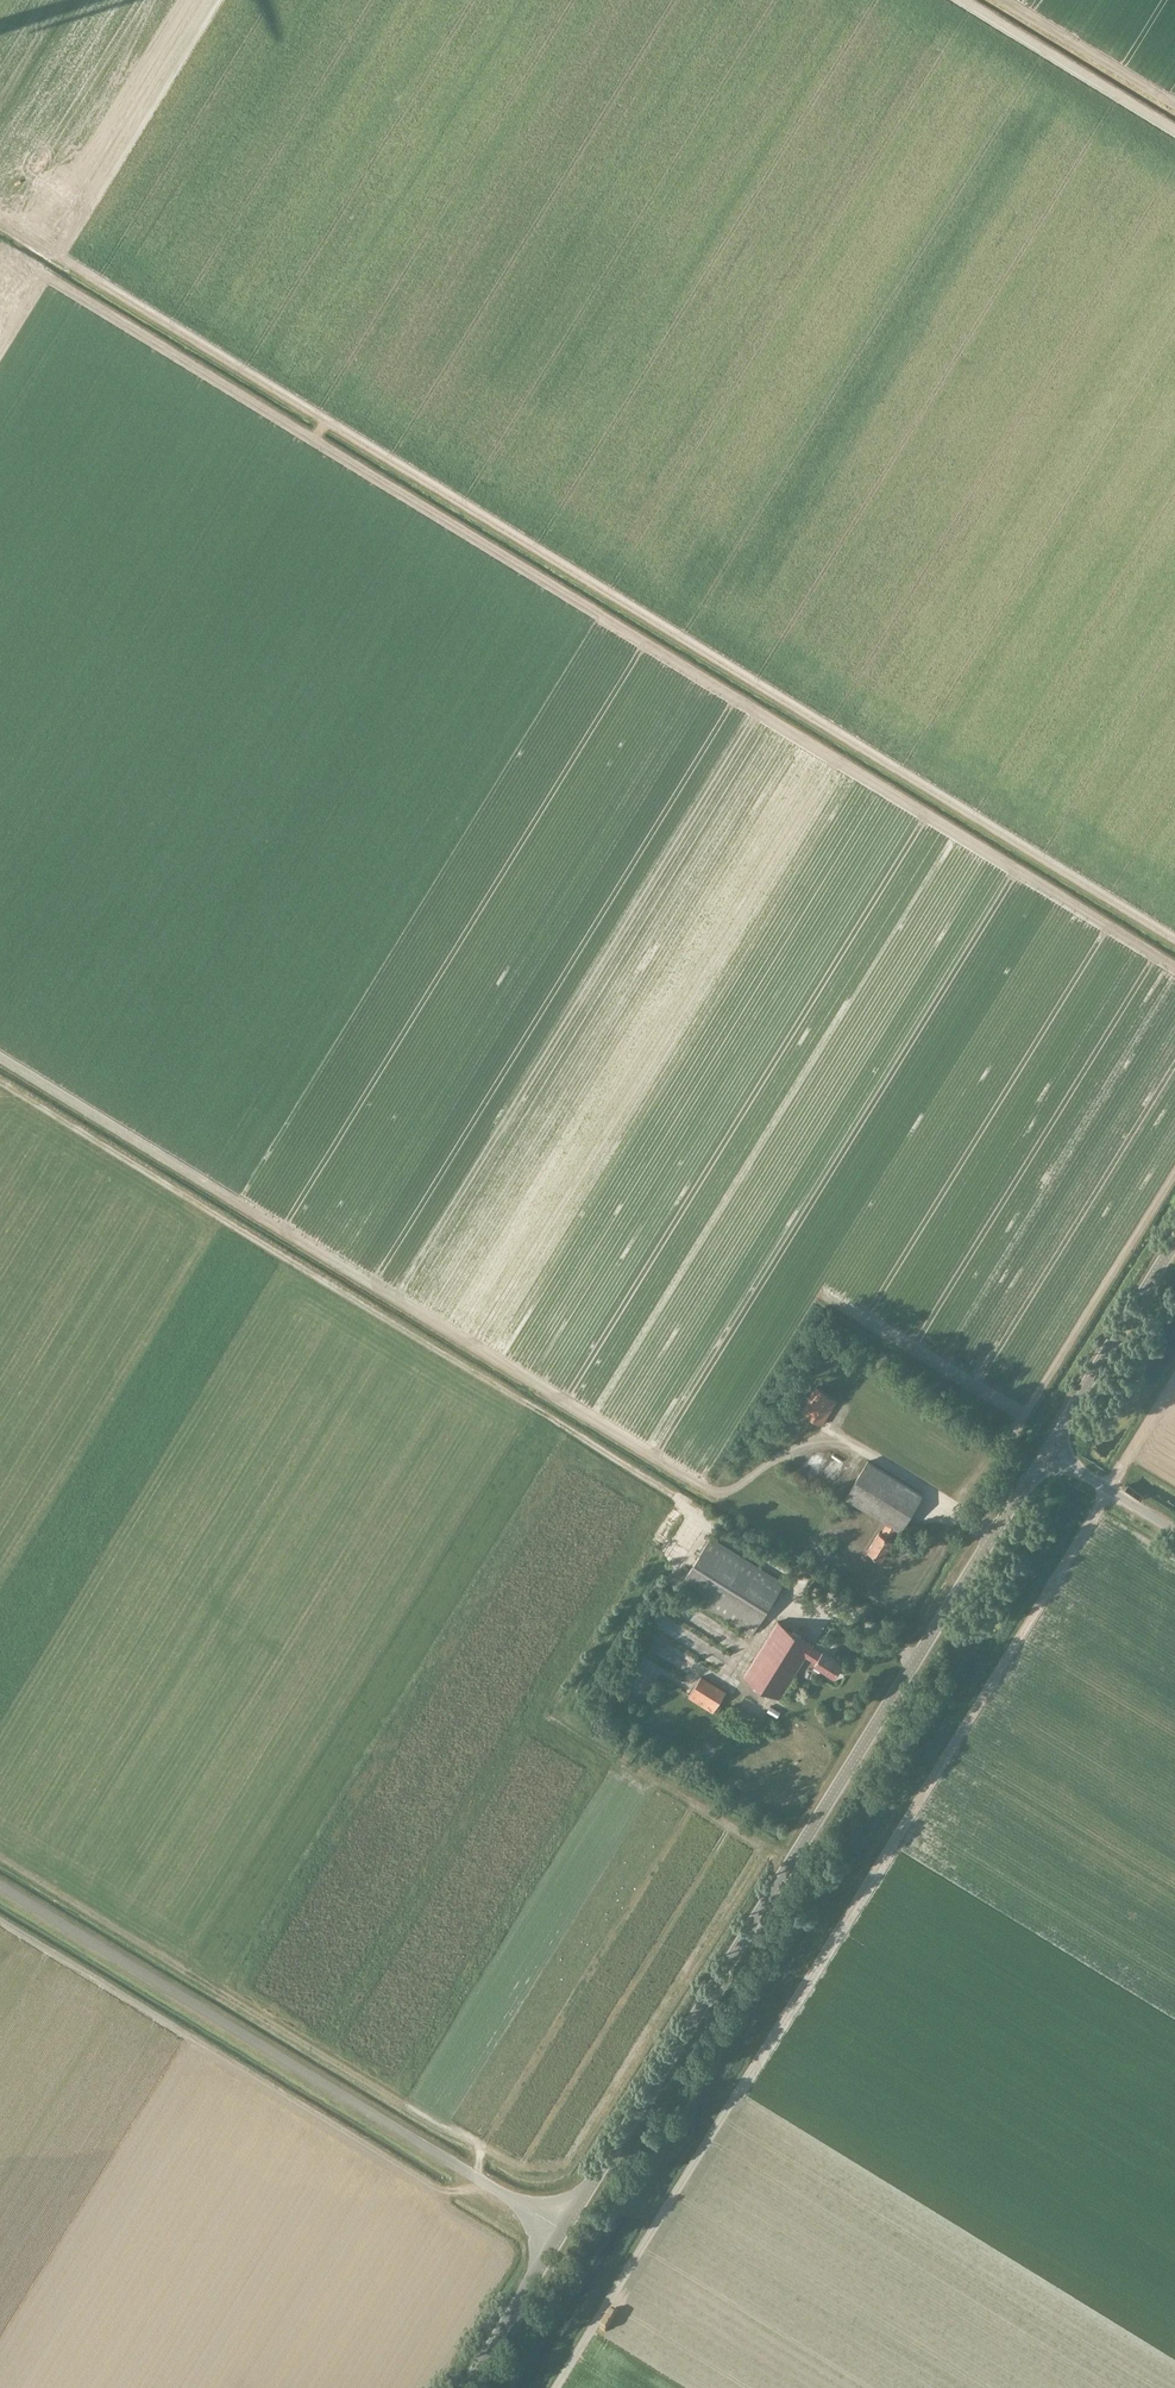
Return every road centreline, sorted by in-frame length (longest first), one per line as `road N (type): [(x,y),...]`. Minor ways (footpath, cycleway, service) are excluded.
road 1 (unclassified): [(565,2231),(1027,1481),(1058,1458)]
road 2 (unclassified): [(0,1886),(565,2231)]
road 3 (unclassified): [(1058,1458),(1063,1423),(1174,1239)]
road 4 (unclassified): [(468,2387),(565,2231)]
road 5 (unclassified): [(1174,1530),(1058,1458)]

